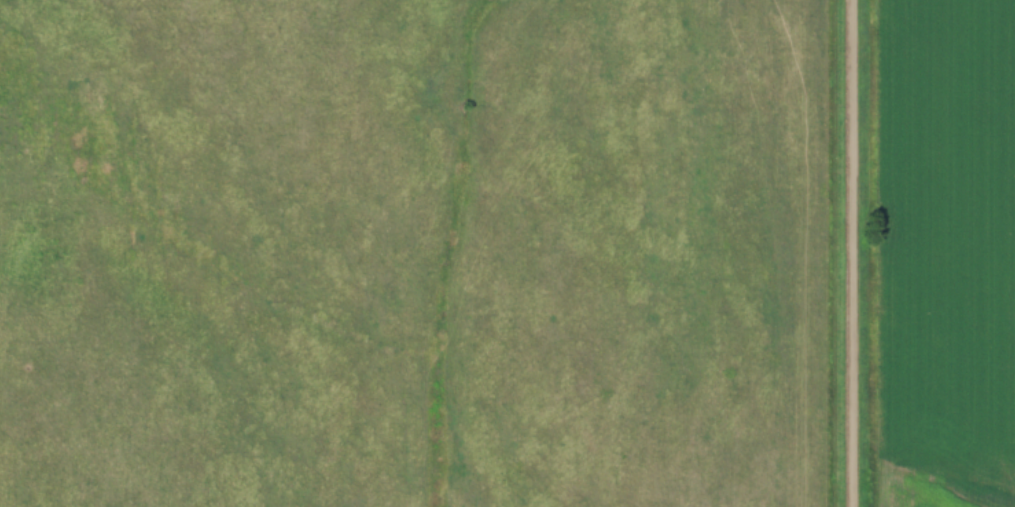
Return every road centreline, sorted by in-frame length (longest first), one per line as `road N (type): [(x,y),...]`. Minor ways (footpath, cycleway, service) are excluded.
road 1 (residential): [(849,506),(850,0)]

